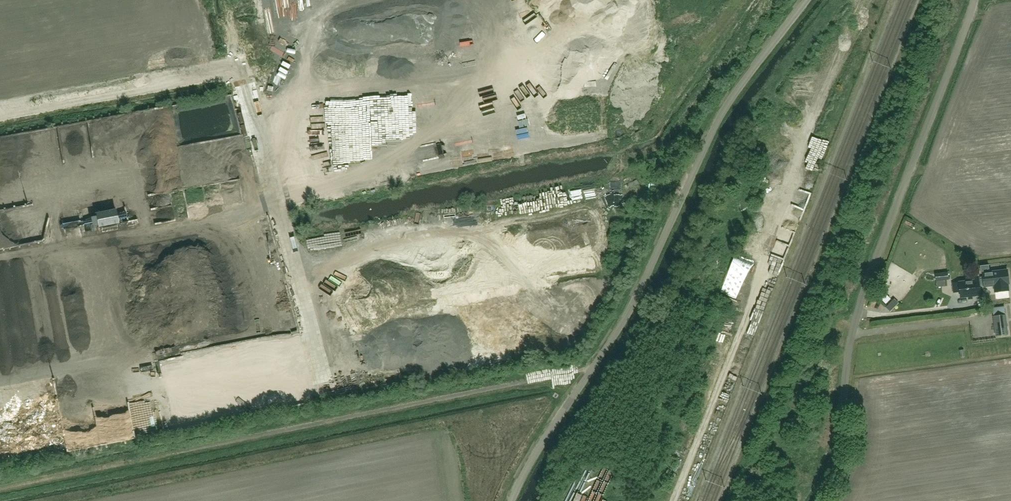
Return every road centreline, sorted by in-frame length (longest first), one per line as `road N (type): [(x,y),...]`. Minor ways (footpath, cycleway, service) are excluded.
road 1 (unclassified): [(591,371),(0,489)]
road 2 (unclassified): [(819,500),(838,466),(849,349),(866,286),(975,0)]
road 3 (unclassified): [(591,371),(638,294),(722,113),(807,0)]
road 4 (track): [(786,217),(680,500)]
road 5 (unclassified): [(511,500),(591,371)]

